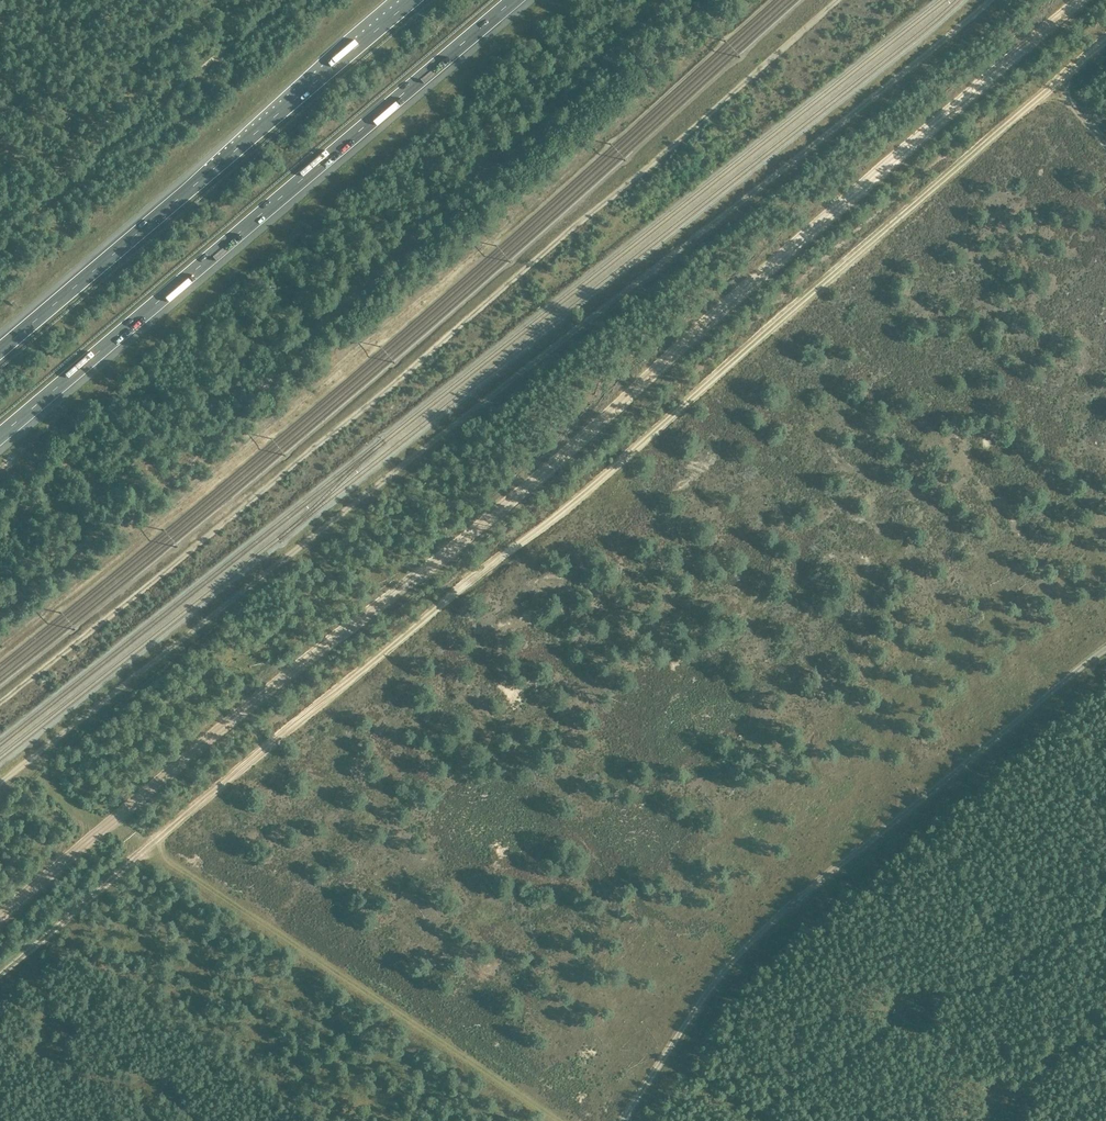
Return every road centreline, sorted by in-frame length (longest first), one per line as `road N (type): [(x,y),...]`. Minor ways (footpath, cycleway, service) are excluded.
road 1 (track): [(0,786),(995,0)]
road 2 (track): [(840,0),(359,415),(0,705)]
road 3 (motorway): [(0,438),(515,0)]
road 4 (motorway): [(414,0),(0,351)]

